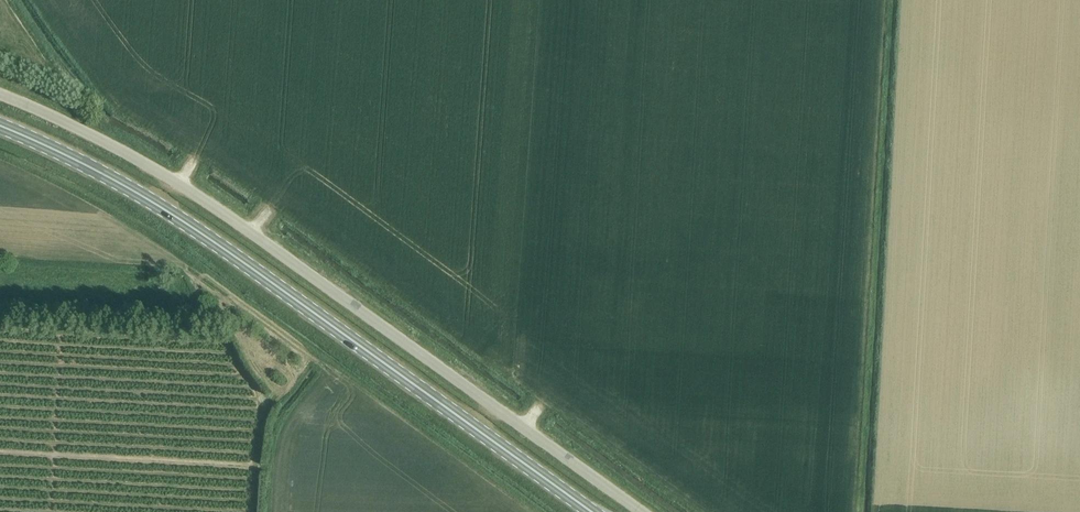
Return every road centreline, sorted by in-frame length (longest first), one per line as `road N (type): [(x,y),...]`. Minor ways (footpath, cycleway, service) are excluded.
road 1 (tertiary): [(640,511),(224,213),(135,157),(0,93)]
road 2 (primary): [(592,511),(209,238),(0,126)]

